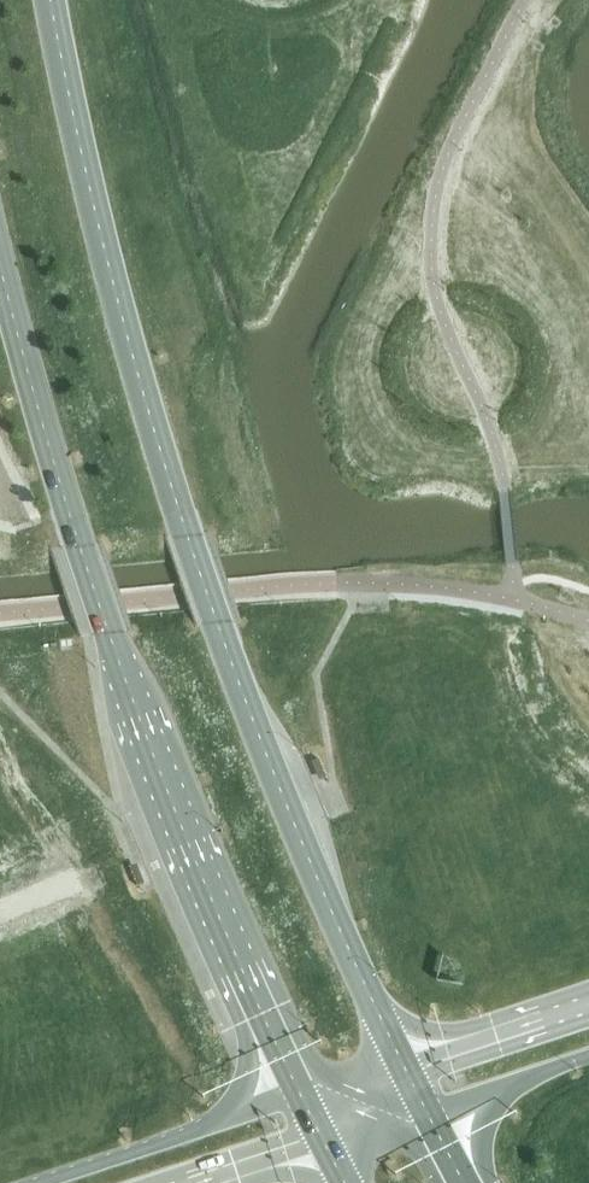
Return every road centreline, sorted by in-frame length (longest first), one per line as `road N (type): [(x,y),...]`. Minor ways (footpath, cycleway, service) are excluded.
road 1 (primary): [(401,1060),(294,821),(188,536),(130,351),(51,0)]
road 2 (primary): [(0,266),(110,636),(300,1092)]
road 3 (tertiary): [(300,1092),(37,1182)]
road 4 (tertiary): [(588,1001),(401,1060)]
road 5 (tertiary): [(428,1114),(588,1056)]
road 6 (tertiary): [(198,1182),(324,1141)]

